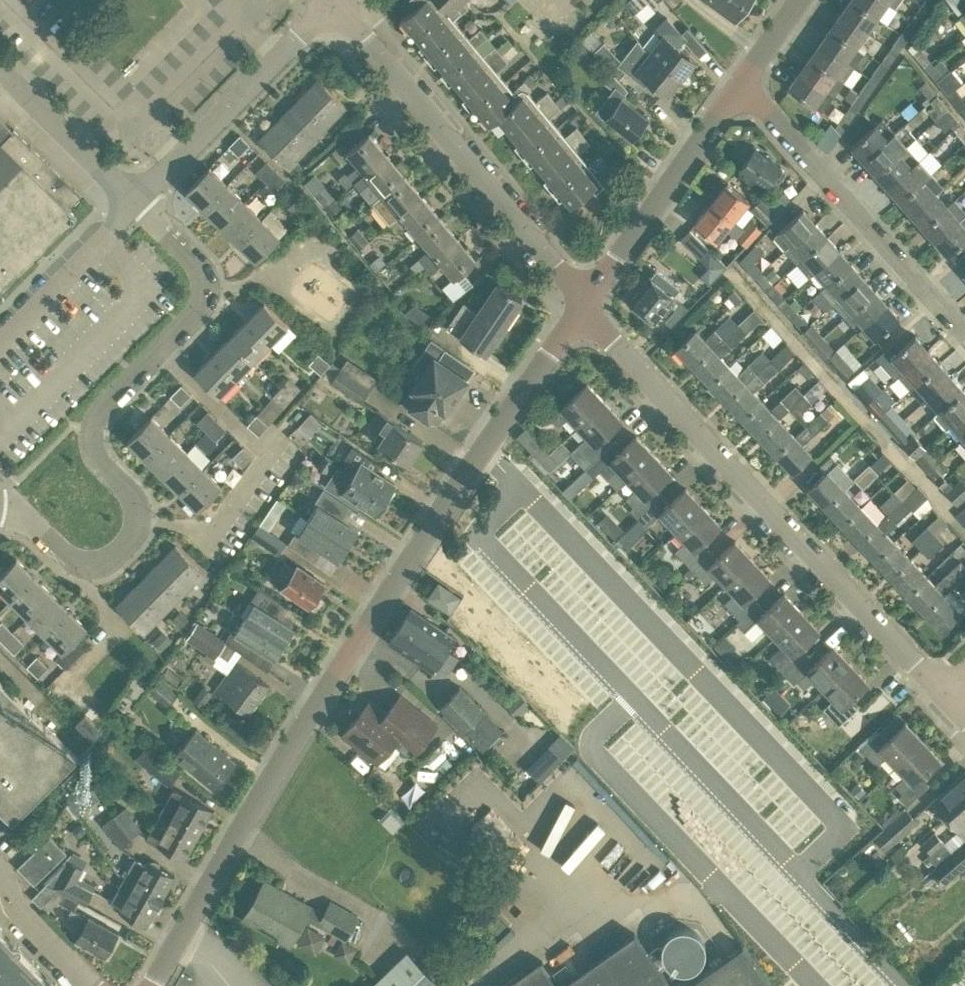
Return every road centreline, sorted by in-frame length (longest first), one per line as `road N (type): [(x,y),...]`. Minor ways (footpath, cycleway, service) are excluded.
road 1 (residential): [(151,985),(377,610),(584,303)]
road 2 (residential): [(0,510),(19,515),(74,559),(93,563),(128,540),(129,499),(94,457),(89,430),(198,300),(197,273),(136,201)]
road 3 (residential): [(942,694),(584,303)]
road 4 (residential): [(584,303),(332,0)]
road 5 (residential): [(964,334),(743,83)]
road 6 (residential): [(136,201),(332,0)]
road 7 (residential): [(584,303),(743,83)]
road 8 (residential): [(136,201),(0,68)]
road 9 (residential): [(96,985),(17,906),(0,869)]

